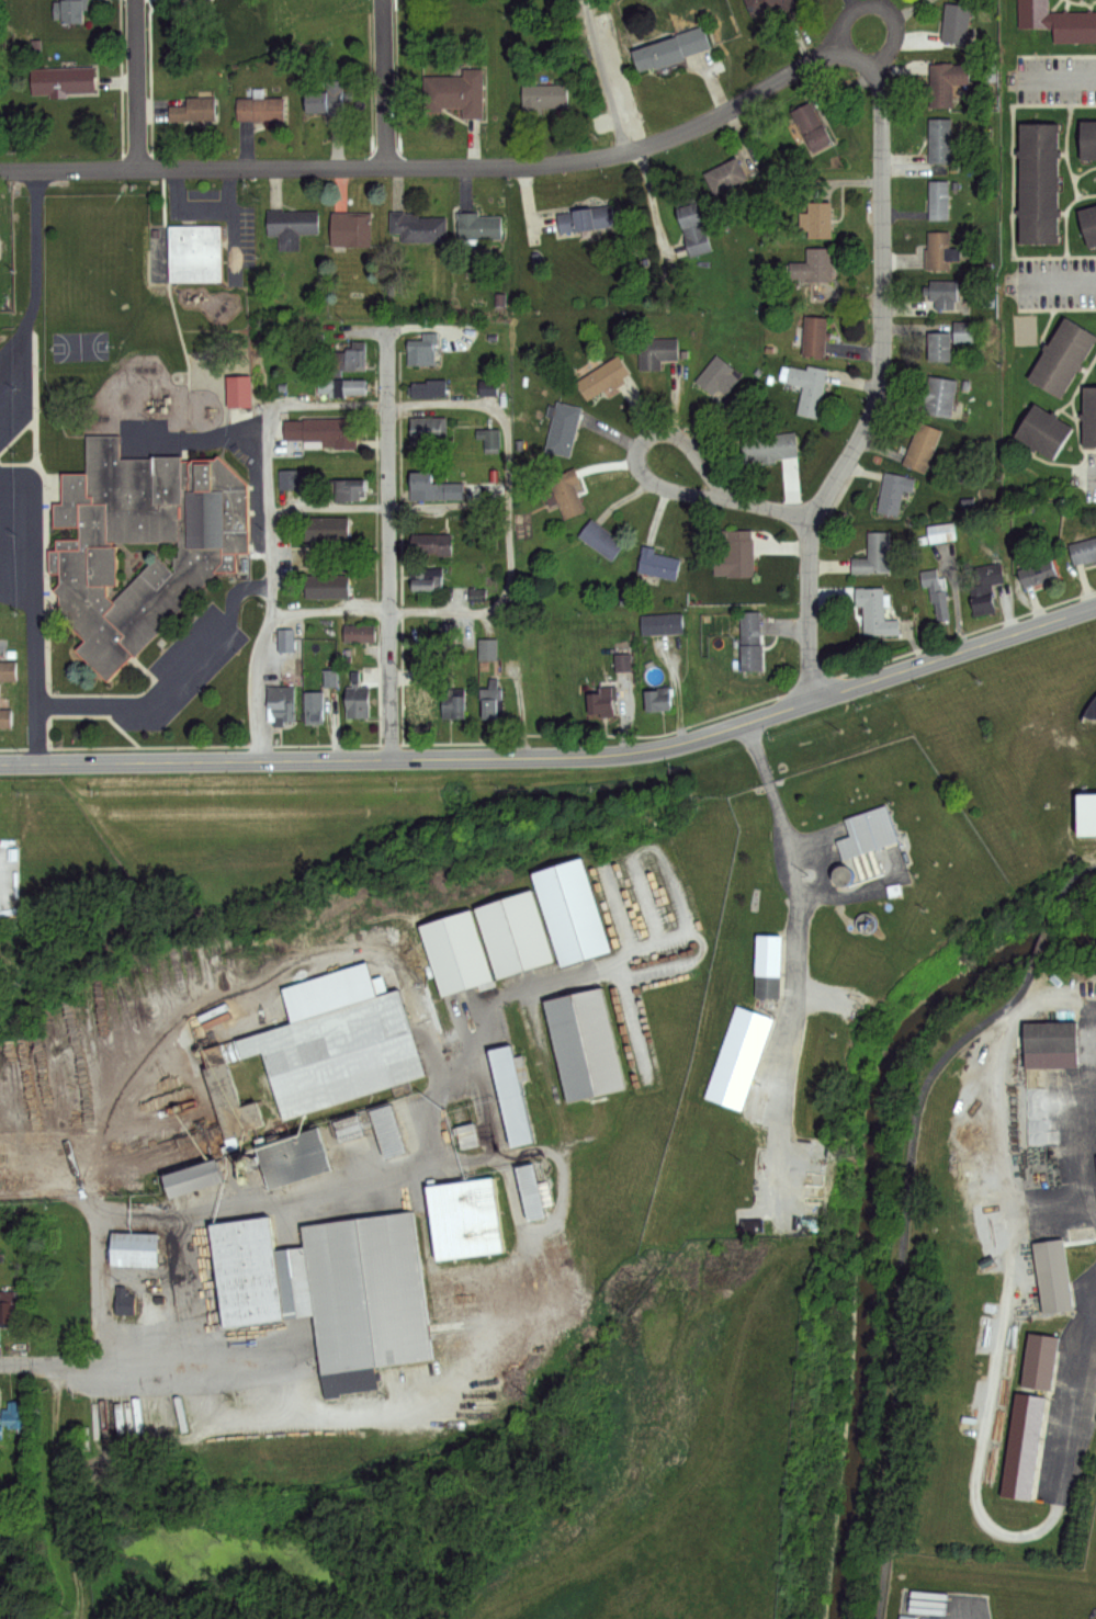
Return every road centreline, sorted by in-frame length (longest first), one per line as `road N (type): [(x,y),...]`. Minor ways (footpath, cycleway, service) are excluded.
road 1 (primary): [(0,763),(640,754),(1095,607)]
road 2 (residential): [(272,619),(494,607),(509,570),(506,428),(498,414),(453,404),(303,404),(274,416),(272,619),(255,697),(261,760)]
road 3 (residential): [(844,46),(693,129),(592,160),(0,170)]
road 4 (residential): [(815,700),(809,673),(813,524),(882,383),(875,60)]
road 5 (residential): [(393,759),(385,330)]
road 6 (residential): [(708,498),(723,500),(688,445),(669,433),(642,440),(634,453),(649,483),(708,498)]
road 7 (residential): [(271,517),(305,506),(507,505)]
road 8 (residential): [(873,4),(854,8),(839,33),(846,50),(866,61),(884,56),(897,35),(892,16),(873,4)]
road 9 (residential): [(138,168),(136,0)]
road 10 (residential): [(387,167),(381,0)]

